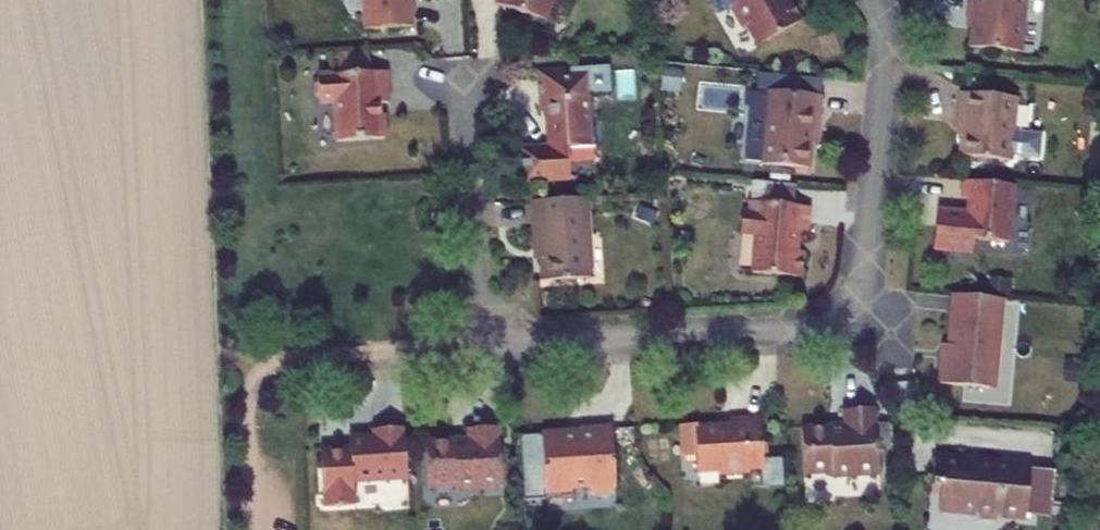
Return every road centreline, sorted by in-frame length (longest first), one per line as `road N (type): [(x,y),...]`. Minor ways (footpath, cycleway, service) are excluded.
road 1 (residential): [(483,346),(811,324),(853,301),(865,274),(885,47),(875,0)]
road 2 (residential): [(463,89),(483,346)]
road 3 (track): [(217,401),(278,365),(386,352)]
road 4 (track): [(252,381),(244,417),(262,529)]

